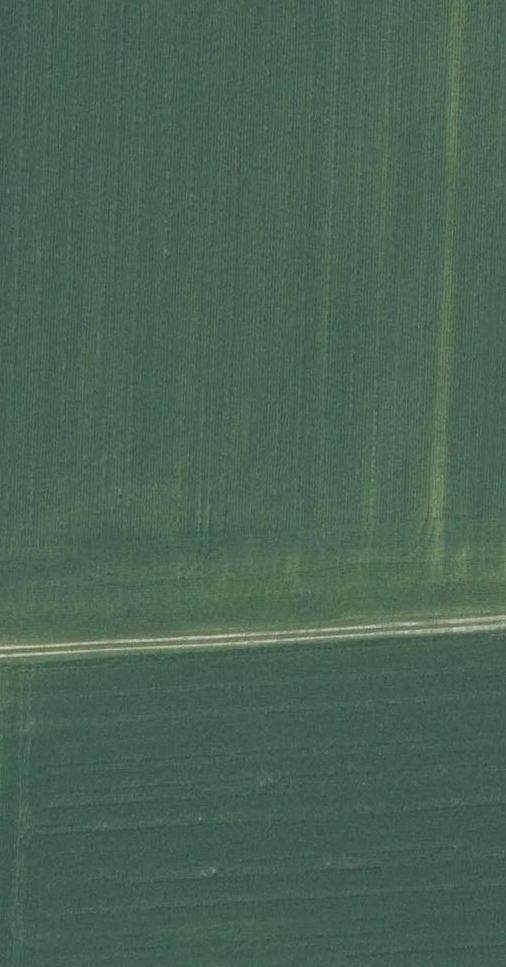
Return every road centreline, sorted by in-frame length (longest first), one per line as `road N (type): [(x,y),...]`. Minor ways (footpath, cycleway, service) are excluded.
road 1 (track): [(0,657),(505,623)]

